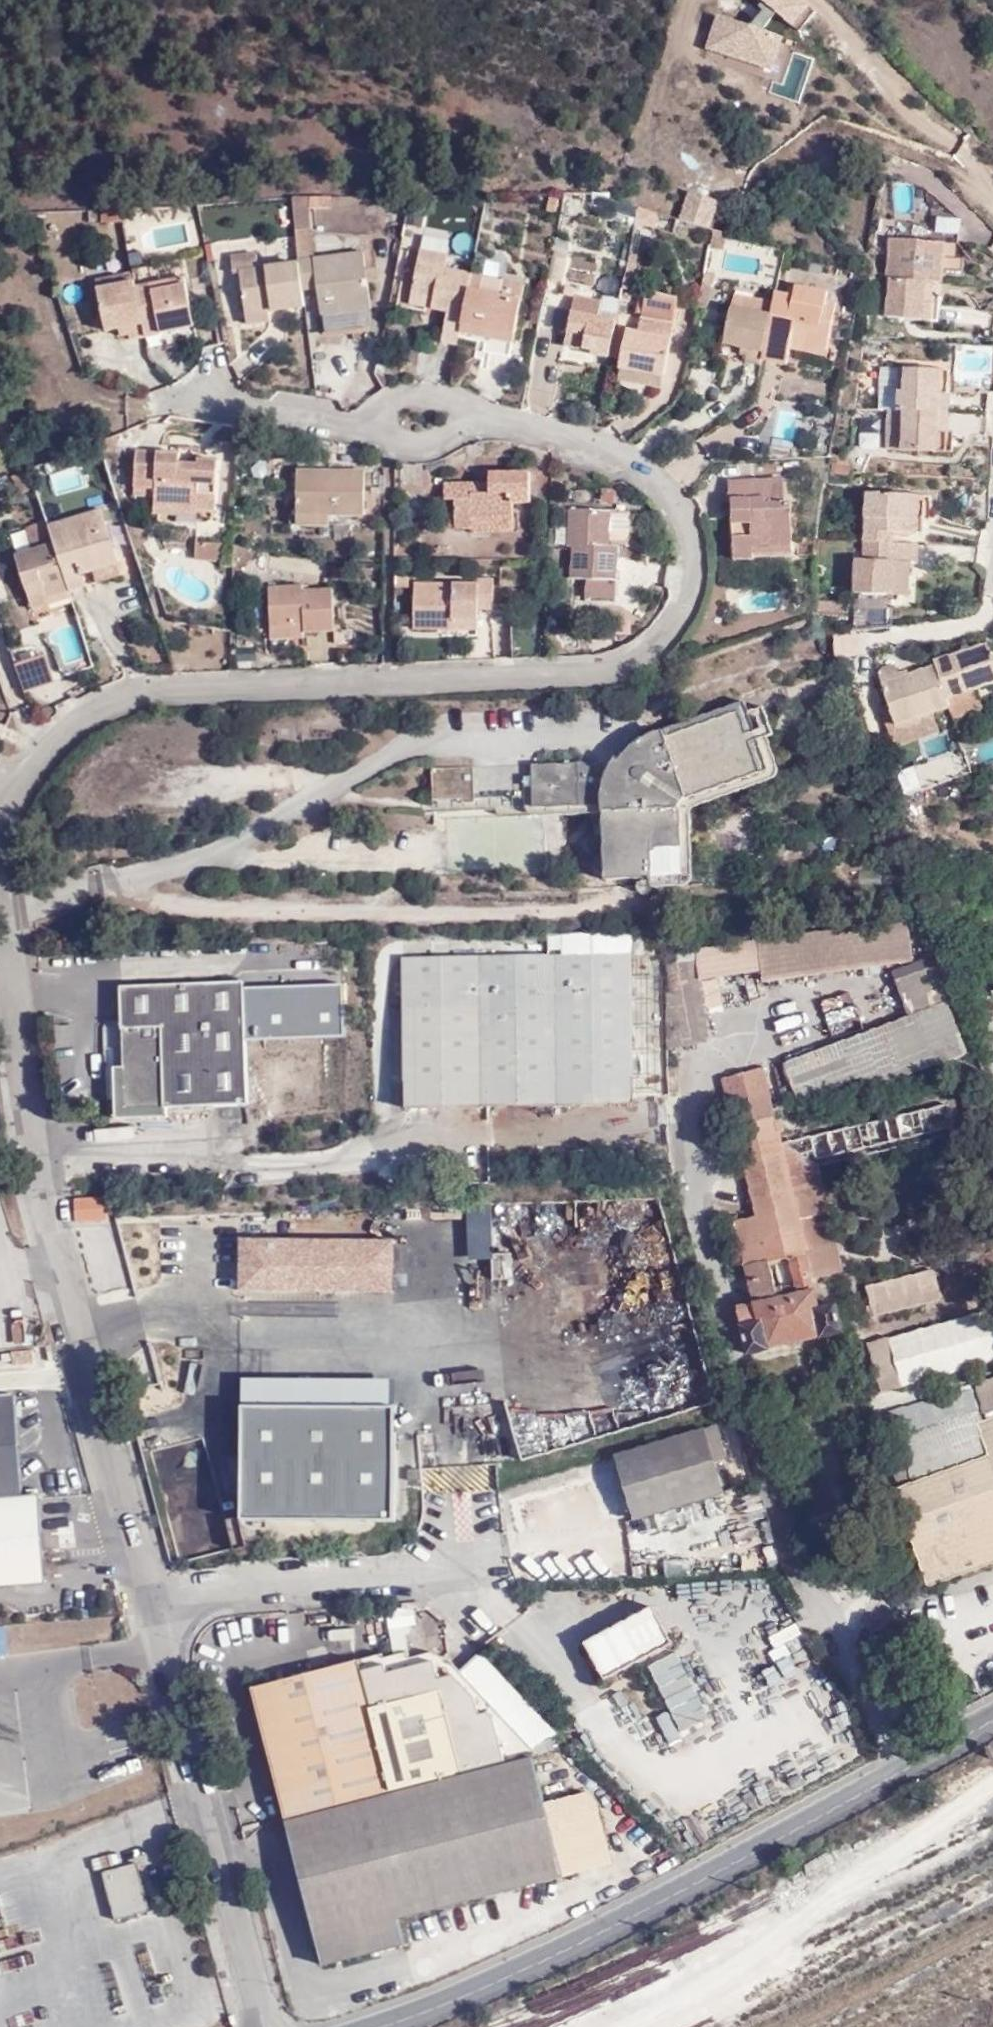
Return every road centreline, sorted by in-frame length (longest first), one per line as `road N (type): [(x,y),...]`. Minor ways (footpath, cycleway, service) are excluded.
road 1 (residential): [(0,805),(56,736),(124,697),(628,668),(662,644),(694,593),(699,546),(687,510),(631,460),(521,429),(407,414),(303,418),(184,398)]
road 2 (residential): [(265,2026),(144,1601),(0,930)]
road 3 (tertiary): [(384,2026),(468,1997),(615,1927),(992,1724)]

